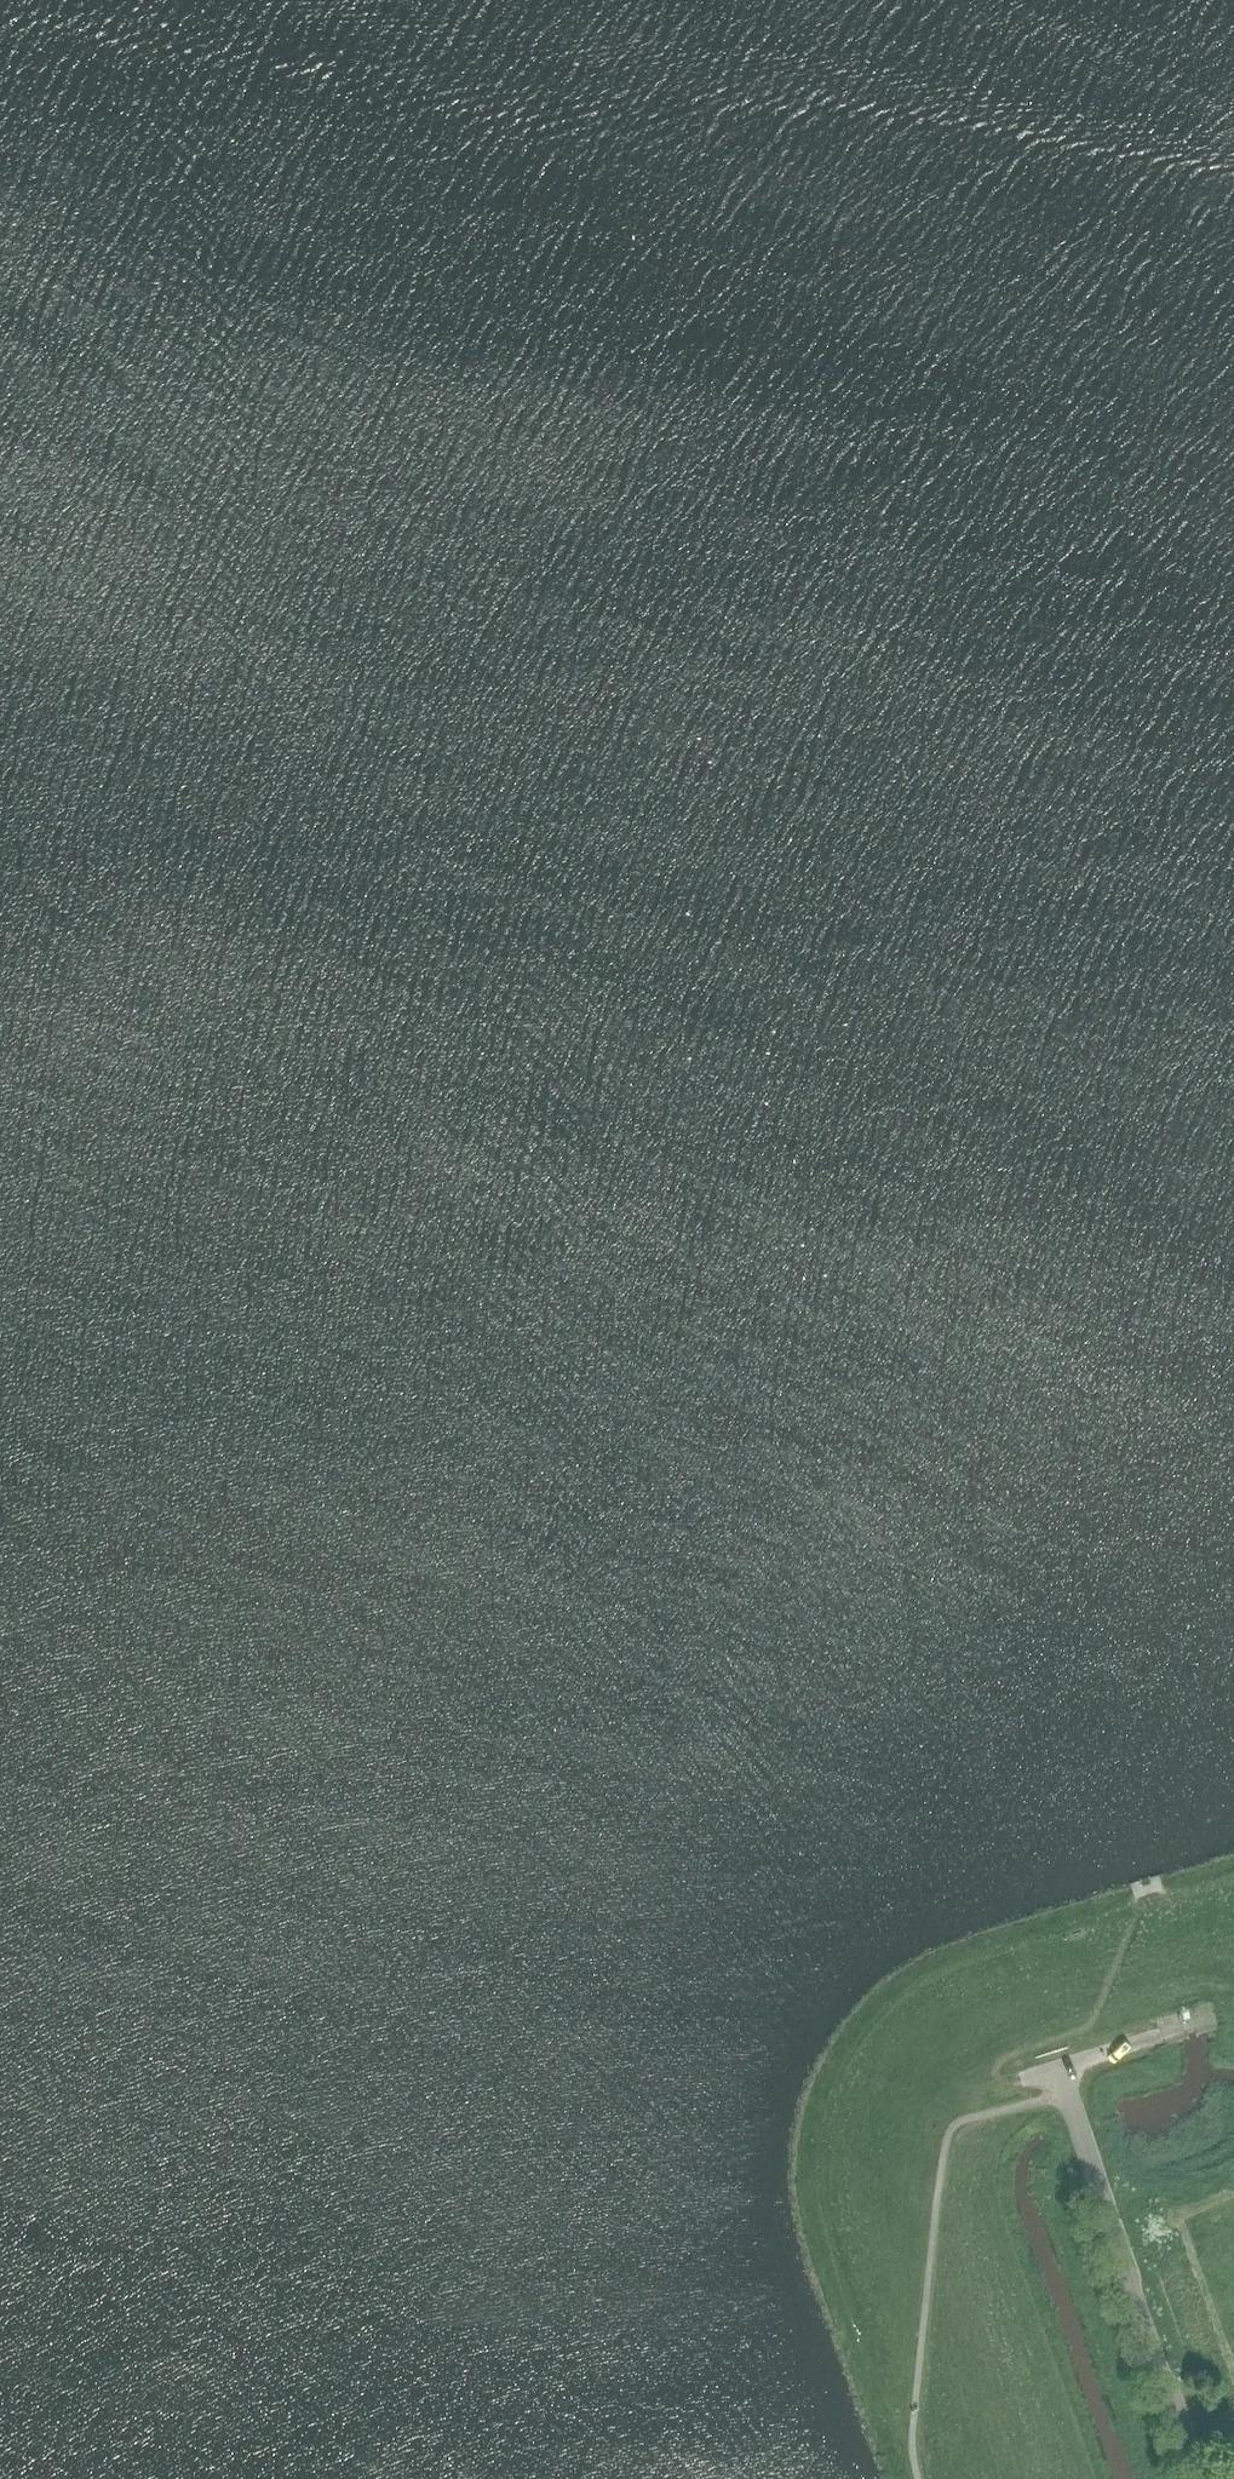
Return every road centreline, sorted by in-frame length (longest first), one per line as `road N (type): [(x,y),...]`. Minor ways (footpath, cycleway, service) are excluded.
road 1 (residential): [(1198,2478),(1065,2097)]

